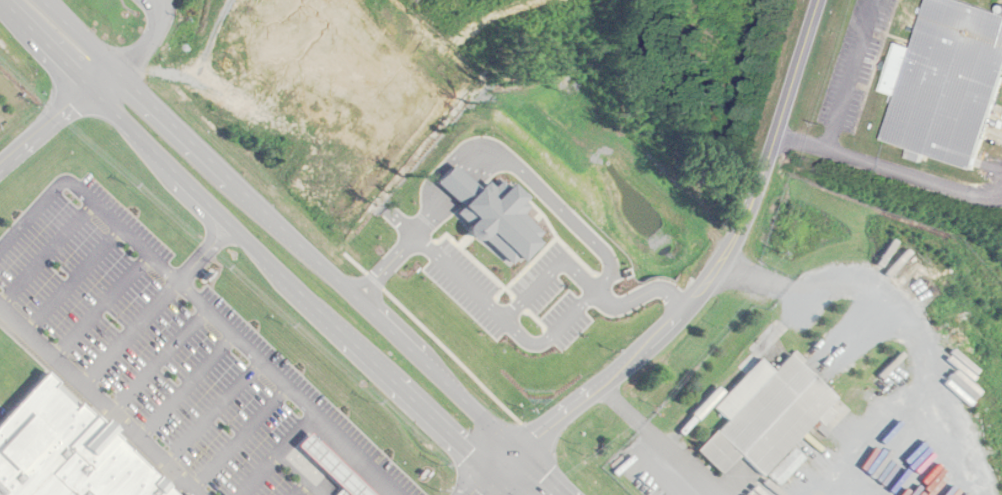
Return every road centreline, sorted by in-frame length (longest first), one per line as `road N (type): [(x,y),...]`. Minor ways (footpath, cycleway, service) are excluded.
road 1 (primary): [(567,494),(41,0)]
road 2 (primary): [(0,0),(517,494)]
road 3 (residential): [(493,472),(684,308),(721,257),(757,187),(818,0)]
road 4 (residential): [(0,167),(111,70)]

